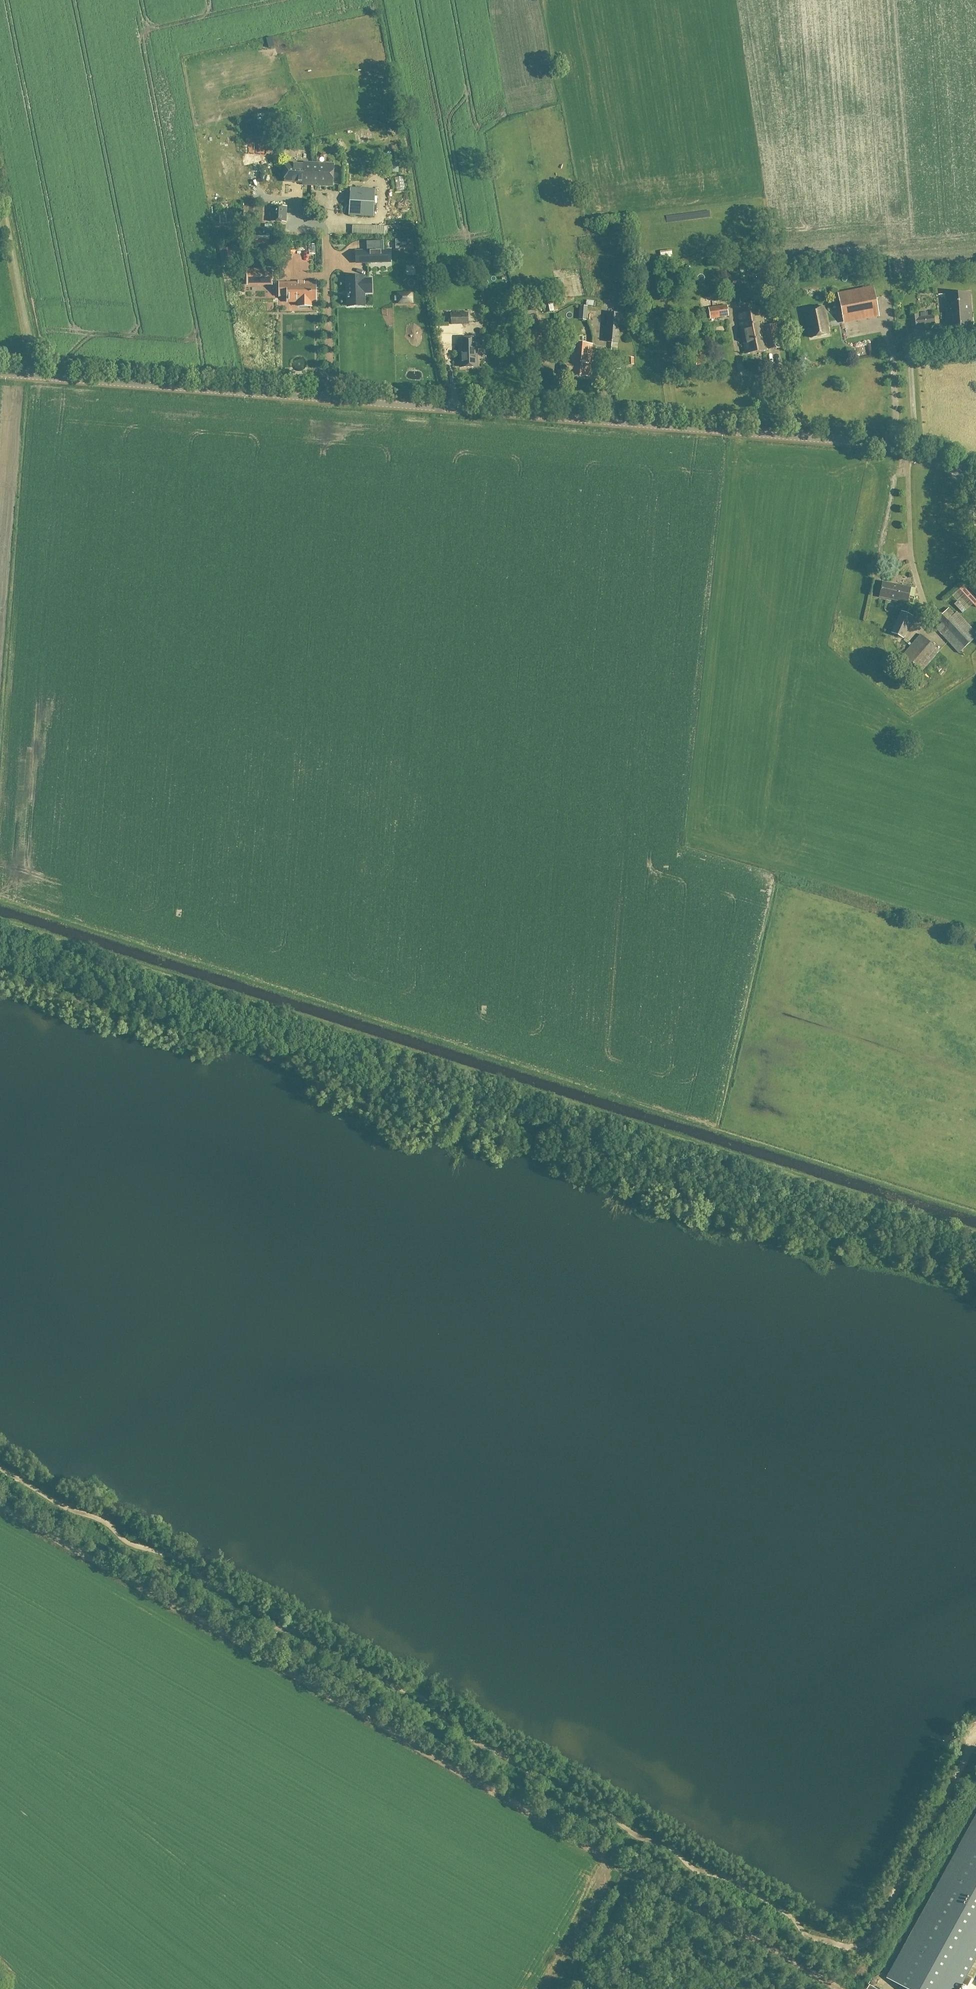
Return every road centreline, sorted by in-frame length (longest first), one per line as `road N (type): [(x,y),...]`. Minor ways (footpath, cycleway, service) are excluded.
road 1 (unclassified): [(975,484),(875,444),(0,375)]
road 2 (track): [(0,1508),(840,1988)]

